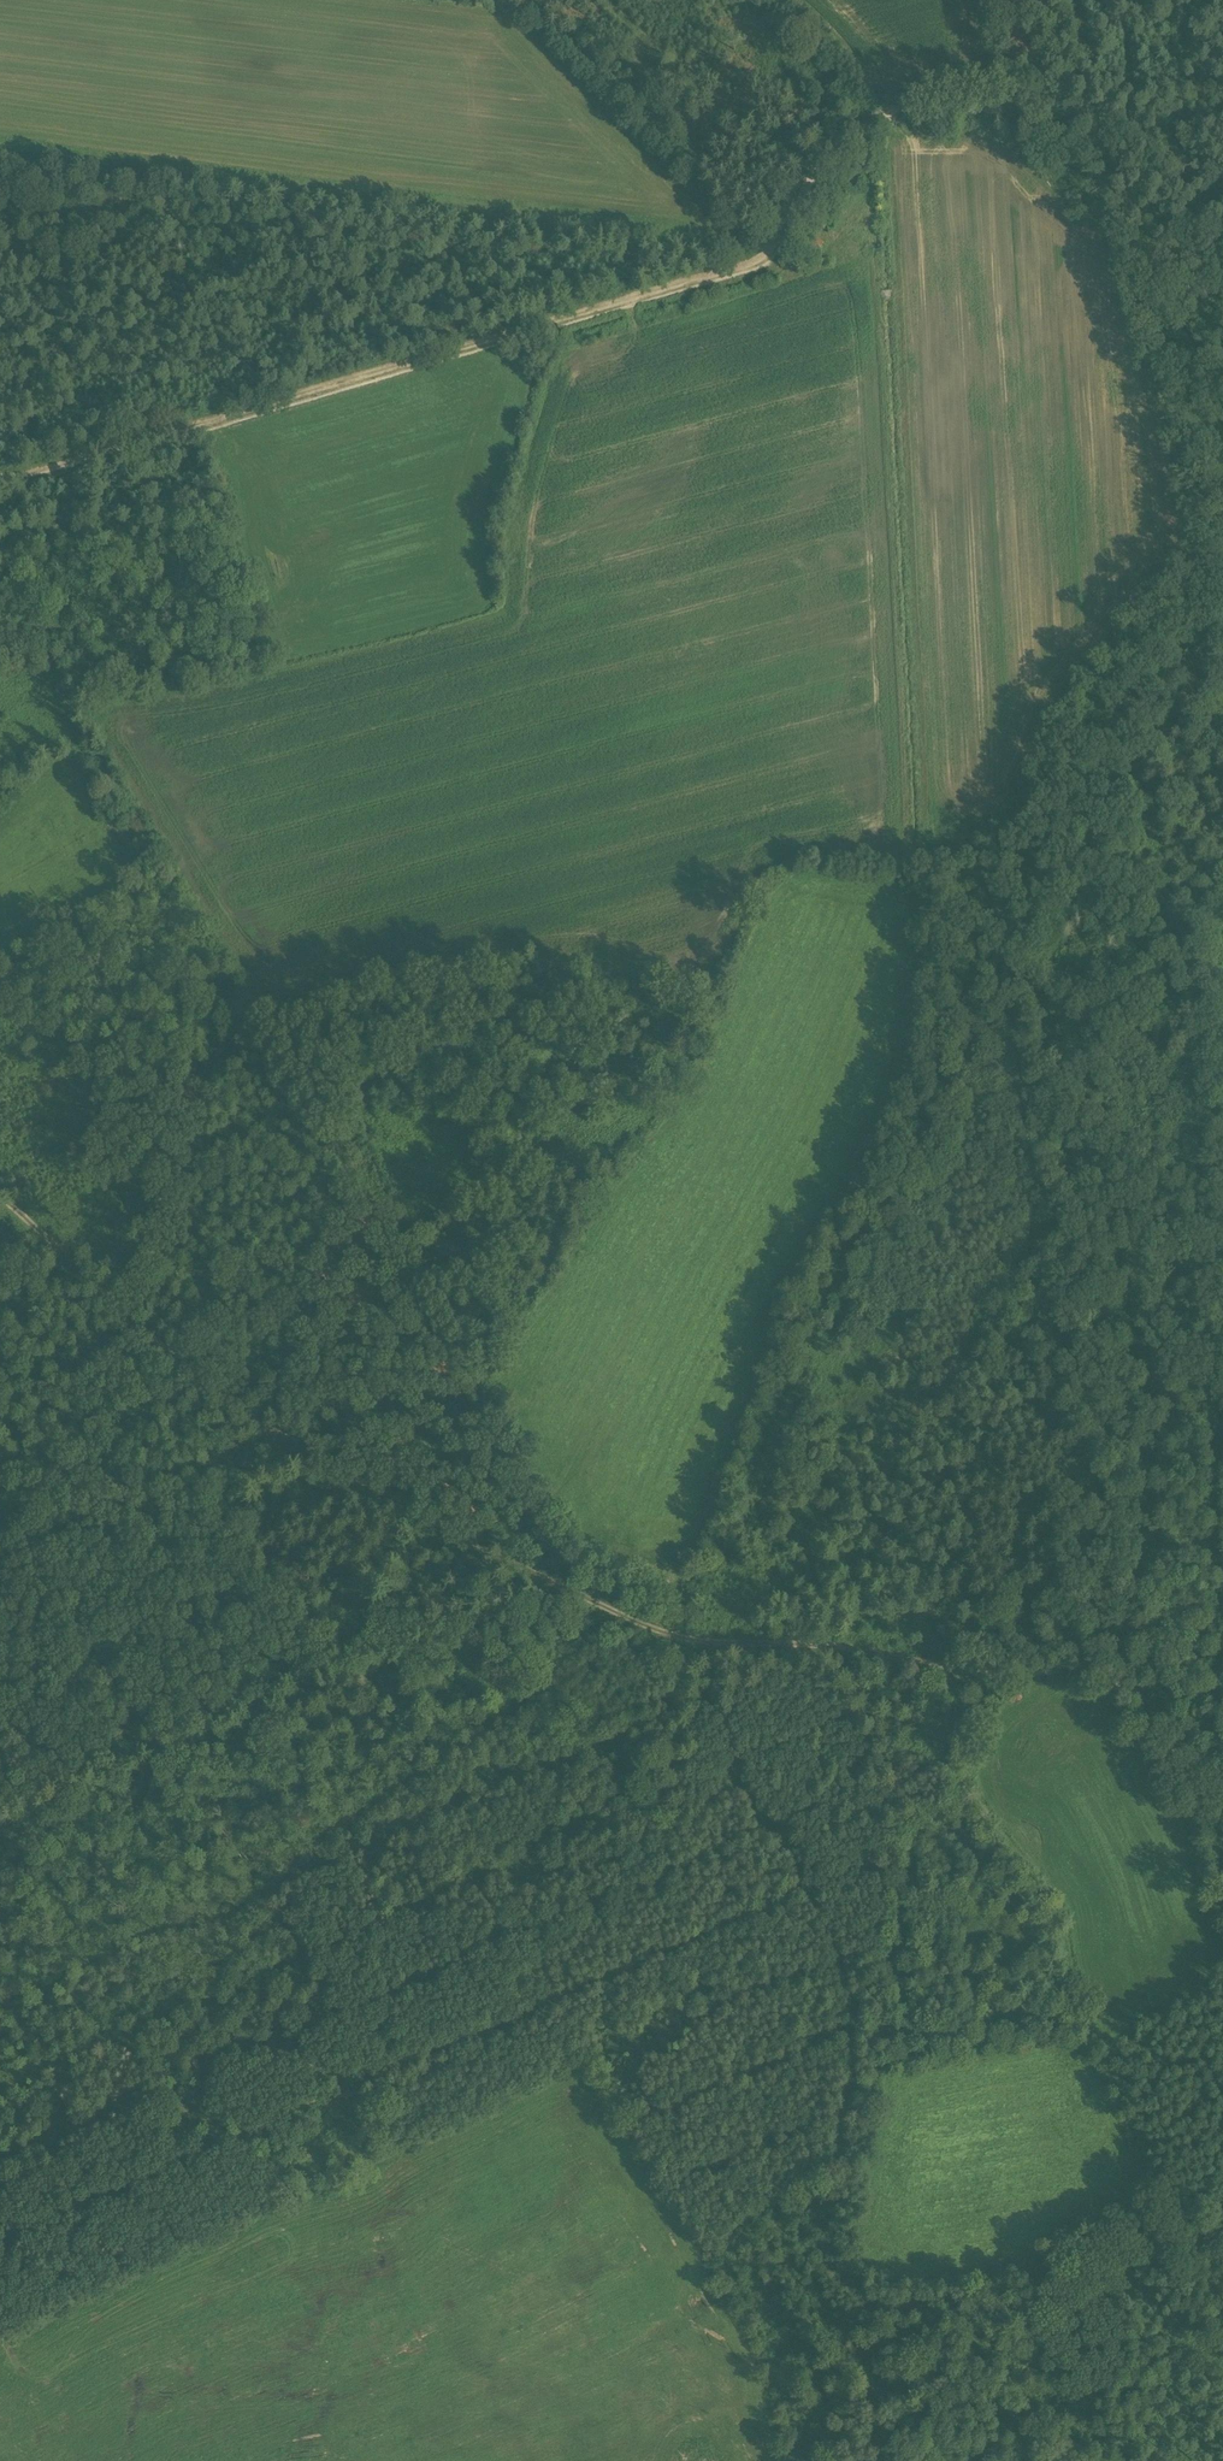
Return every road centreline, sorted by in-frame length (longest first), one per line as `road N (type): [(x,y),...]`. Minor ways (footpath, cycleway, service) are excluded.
road 1 (track): [(0,1196),(128,1320),(257,1427),(549,1584),(706,1647),(843,1651),(949,1670),(1119,1682),(1222,1783)]
road 2 (track): [(0,480),(763,259),(820,149),(878,111),(939,88),(992,84),(1041,94),(1222,191)]
road 3 (track): [(1222,100),(1113,106),(1041,94)]

